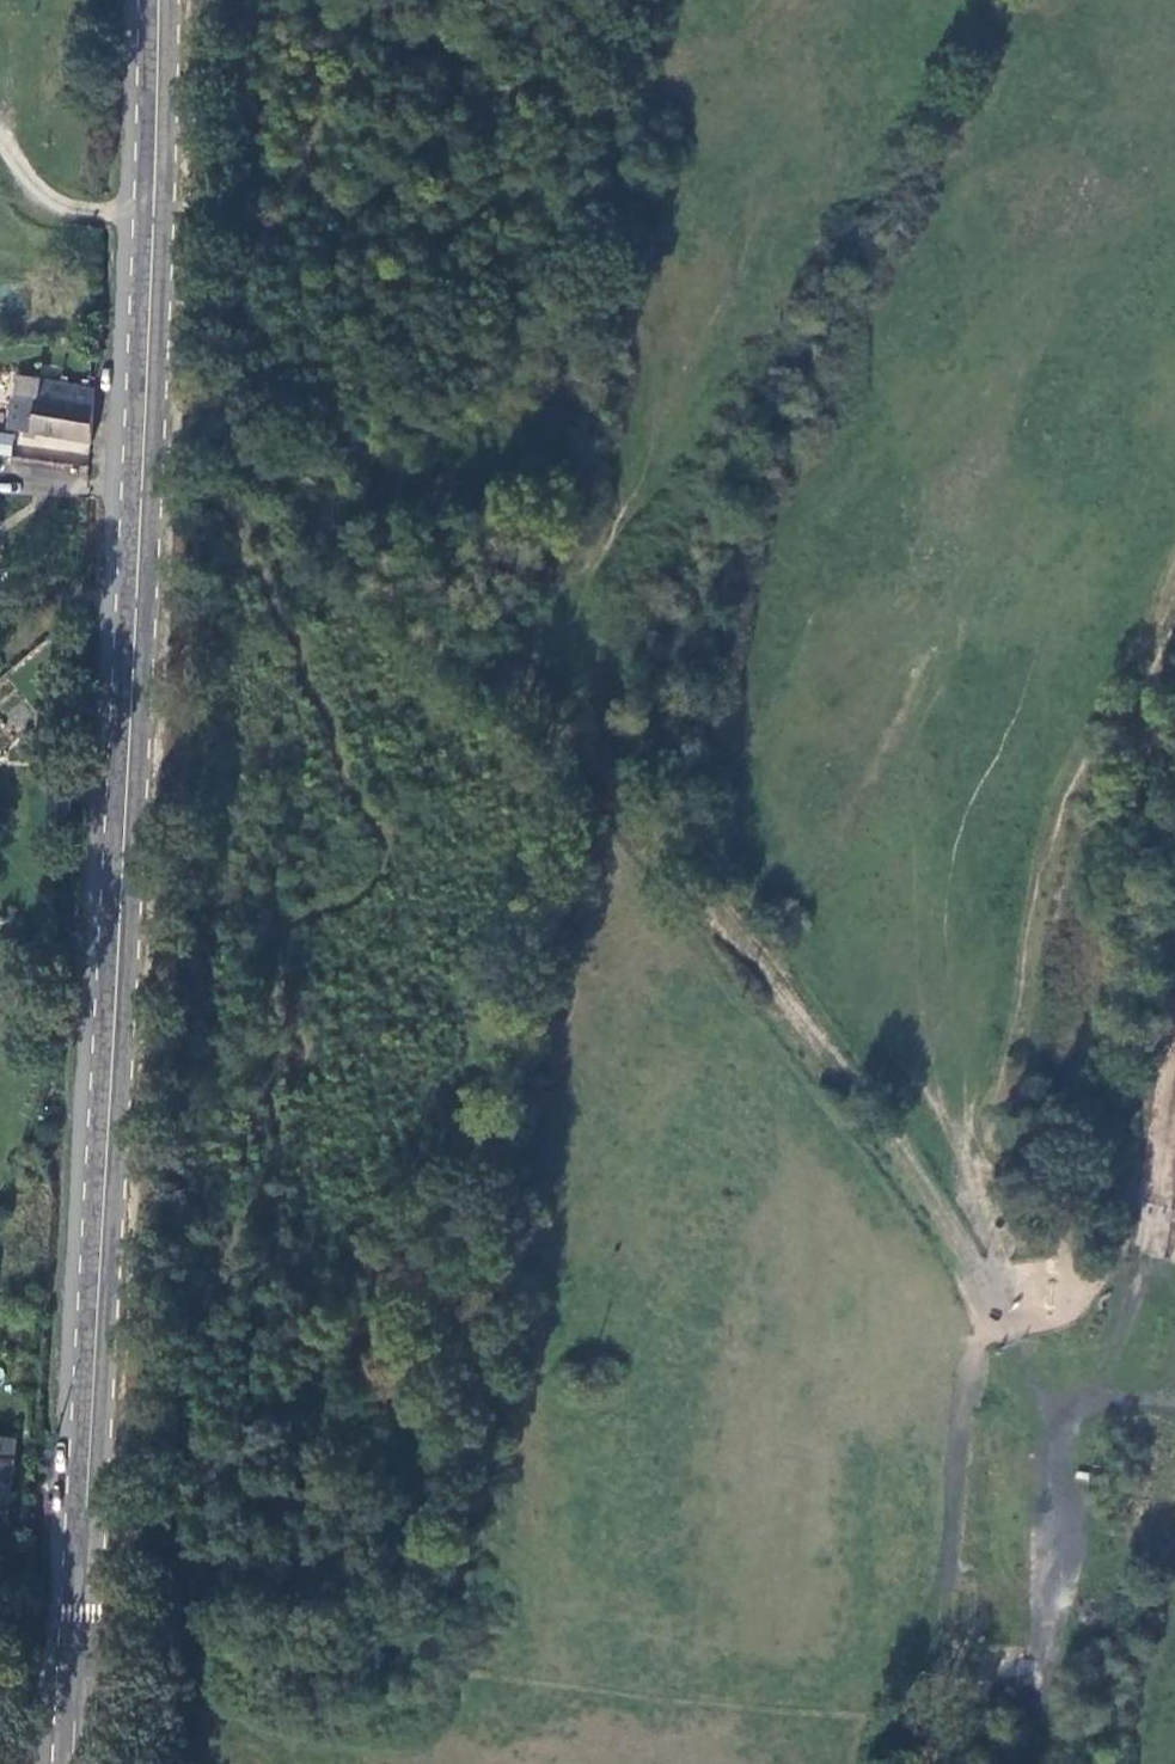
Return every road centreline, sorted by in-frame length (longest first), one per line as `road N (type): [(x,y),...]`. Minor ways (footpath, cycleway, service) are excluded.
road 1 (tertiary): [(157,0),(150,359),(91,1665)]
road 2 (track): [(148,399),(283,481)]

